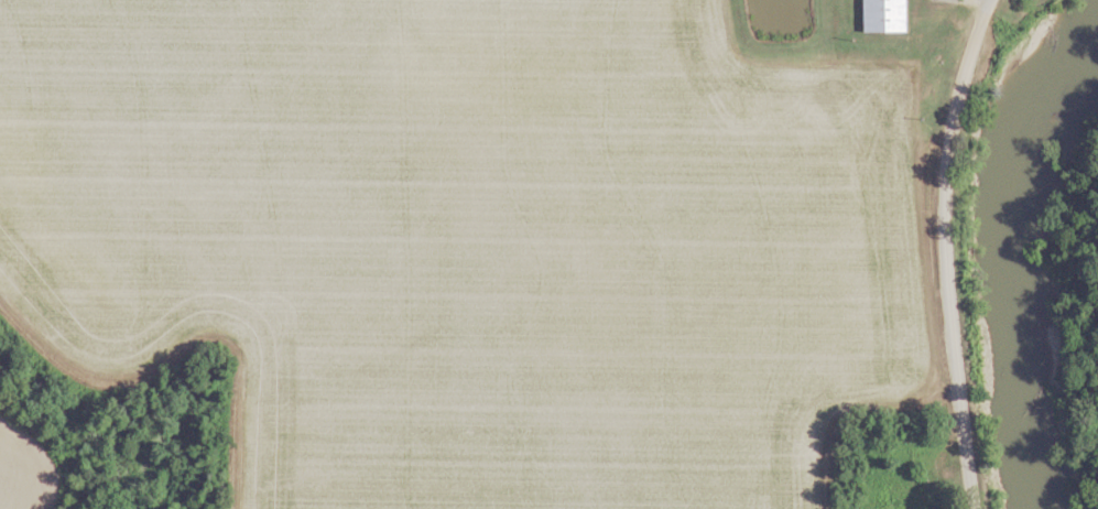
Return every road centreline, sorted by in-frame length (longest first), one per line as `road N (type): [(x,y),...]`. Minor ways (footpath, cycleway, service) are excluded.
road 1 (residential): [(977,508),(955,183),(963,91),(992,0)]

